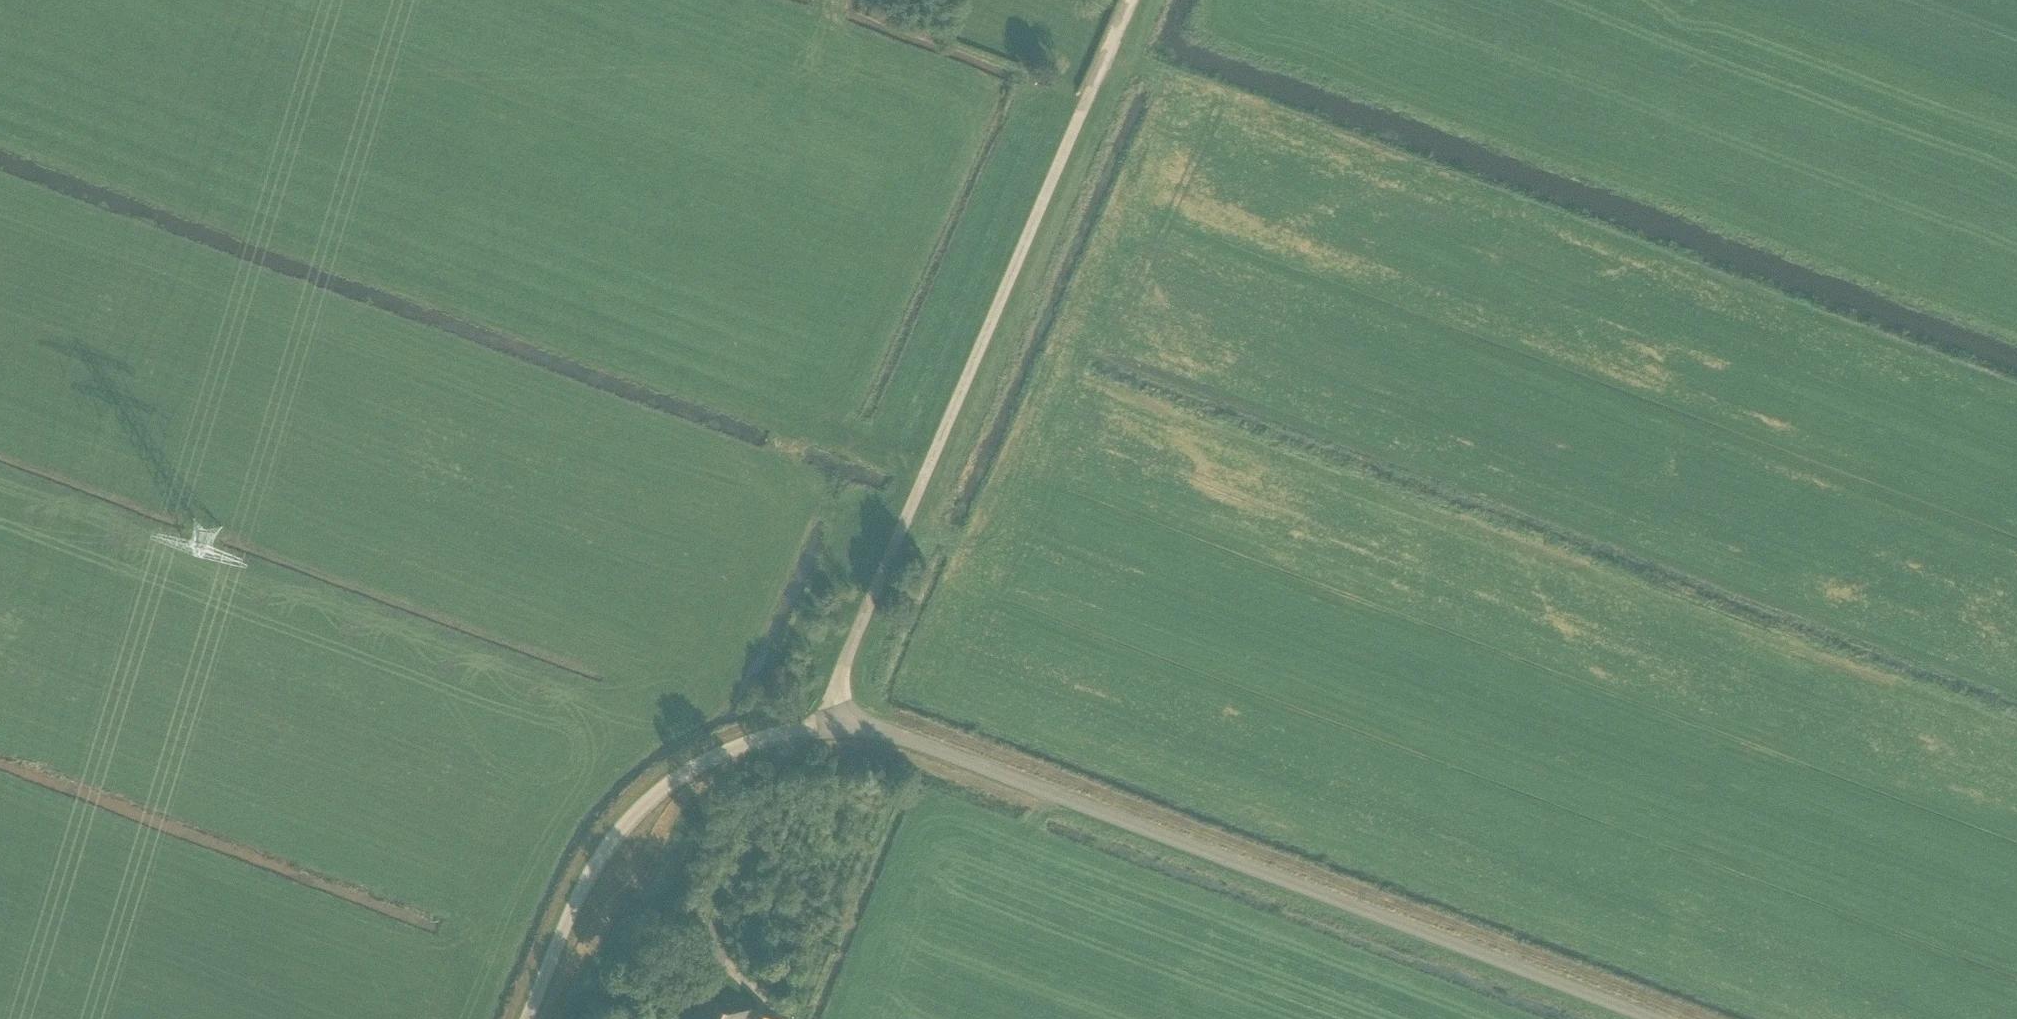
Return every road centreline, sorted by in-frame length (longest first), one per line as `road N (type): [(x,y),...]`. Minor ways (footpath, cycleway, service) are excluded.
road 1 (unclassified): [(839,729),(932,749),(1651,1018)]
road 2 (unclassified): [(839,729),(841,687),(1132,0)]
road 3 (unclassified): [(528,1018),(585,881),(639,812),(689,772),(763,742),(839,729)]

